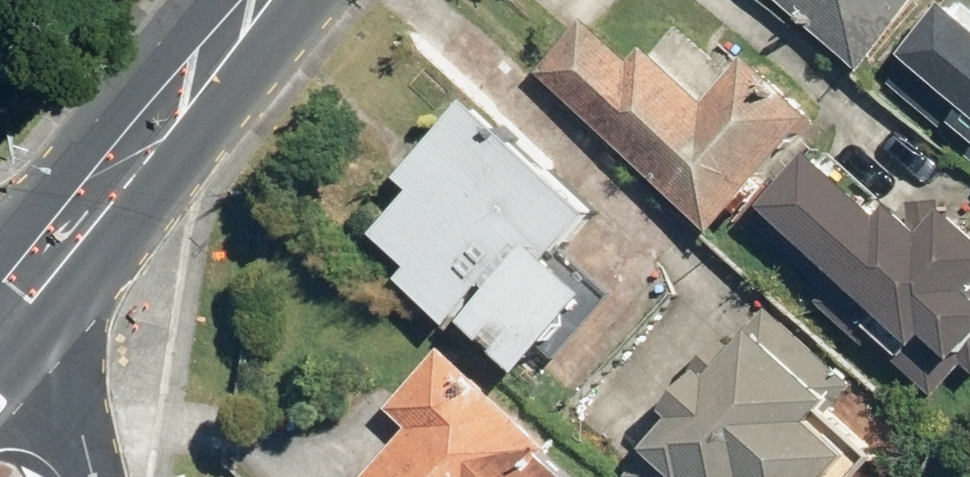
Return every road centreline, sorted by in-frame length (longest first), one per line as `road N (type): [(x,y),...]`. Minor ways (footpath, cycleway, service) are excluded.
road 1 (tertiary): [(156,94),(63,337),(67,397),(93,476)]
road 2 (secondary): [(156,94),(0,284)]
road 3 (secondary): [(237,0),(156,94)]

